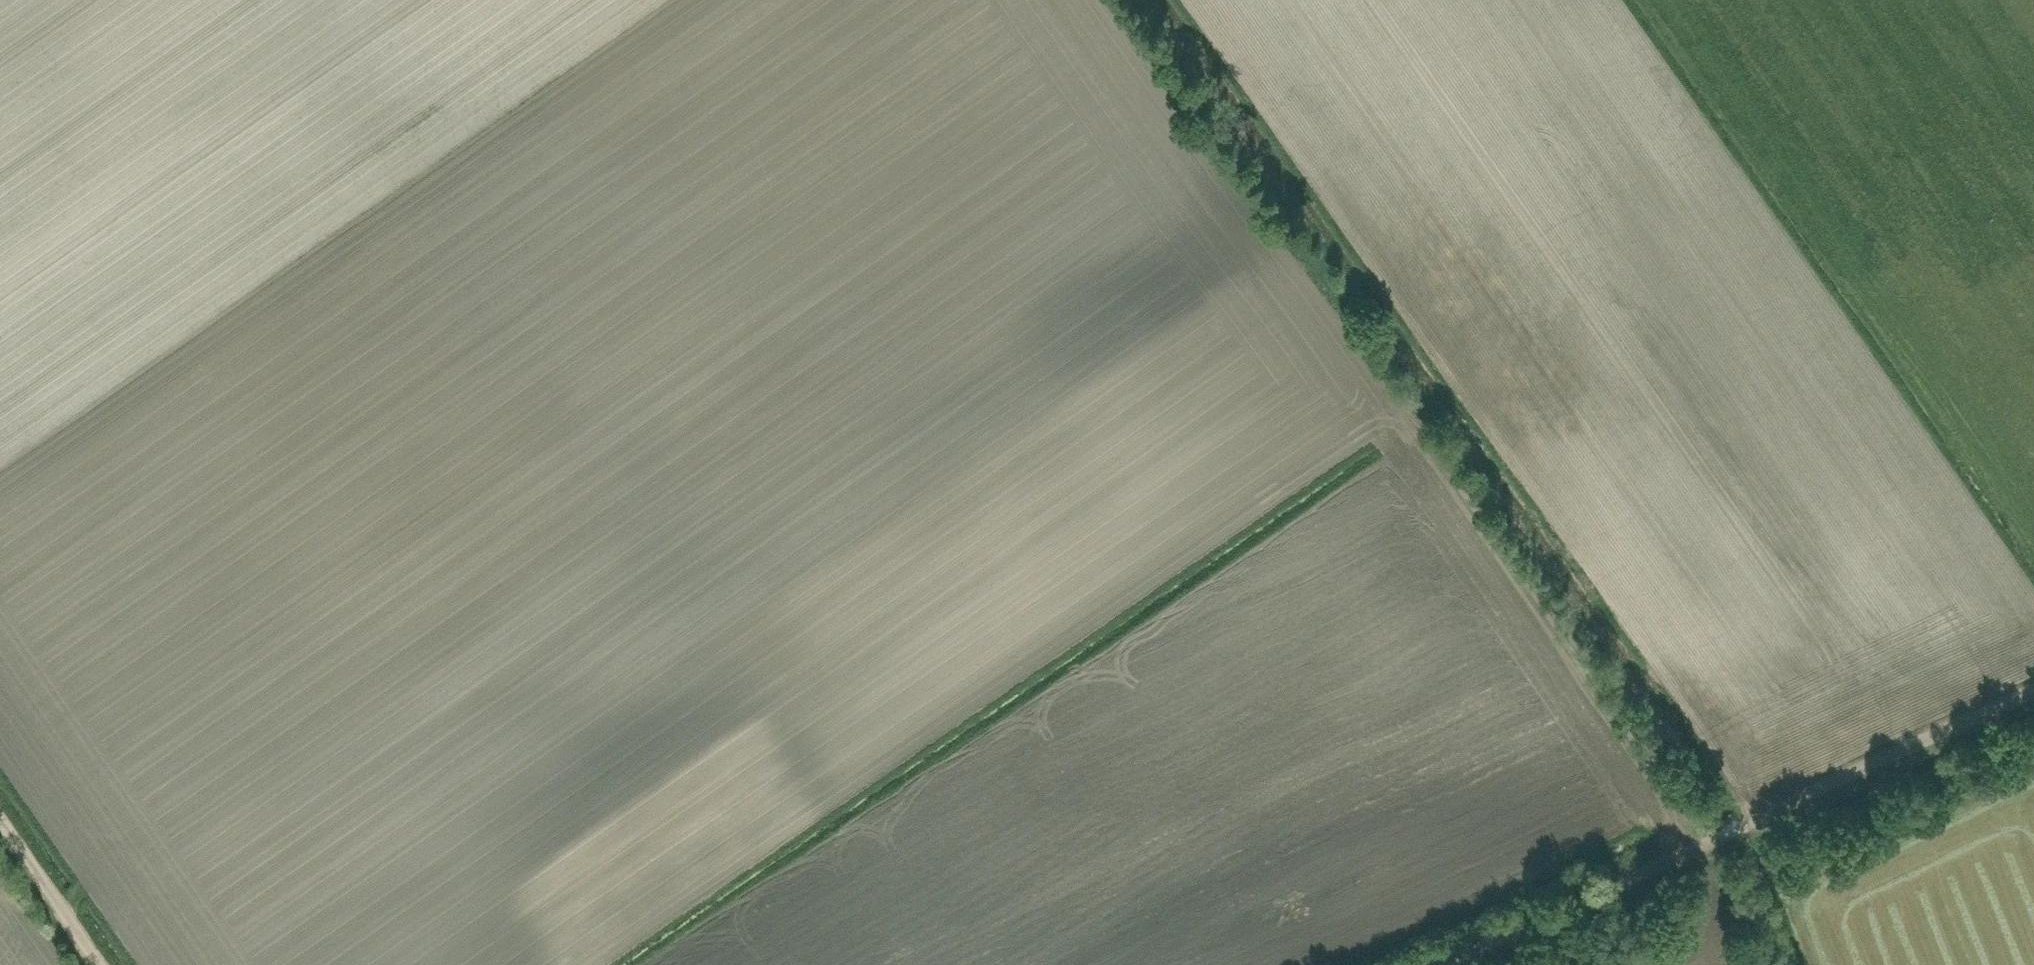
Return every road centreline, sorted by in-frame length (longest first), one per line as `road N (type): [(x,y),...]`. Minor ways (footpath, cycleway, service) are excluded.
road 1 (track): [(1448,964),(2033,698)]
road 2 (track): [(104,964),(0,816)]

